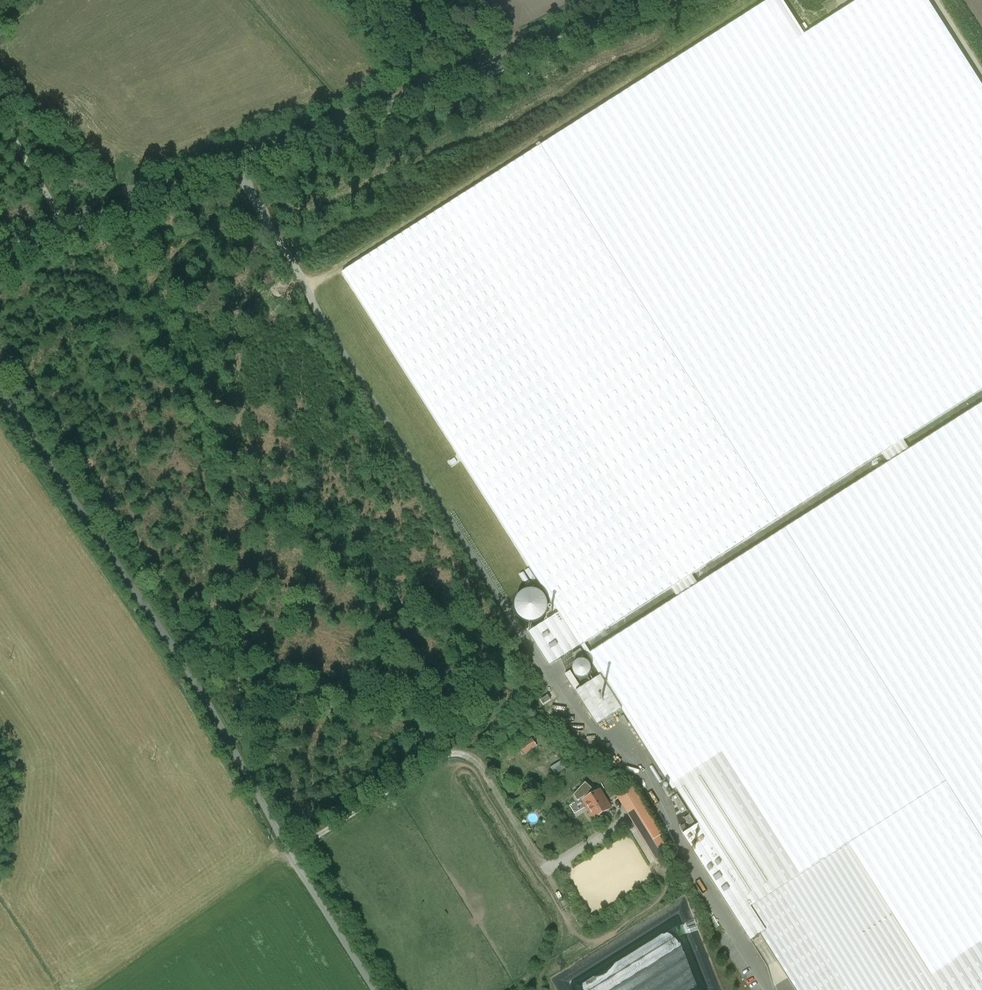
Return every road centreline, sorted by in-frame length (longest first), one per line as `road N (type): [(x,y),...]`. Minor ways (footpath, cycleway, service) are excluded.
road 1 (unclassified): [(0,255),(667,0)]
road 2 (unclassified): [(0,395),(385,989)]
road 3 (track): [(290,854),(445,756),(464,753),(547,869),(624,821)]
road 4 (unclassified): [(981,147),(880,0)]
road 5 (track): [(0,119),(67,229)]

